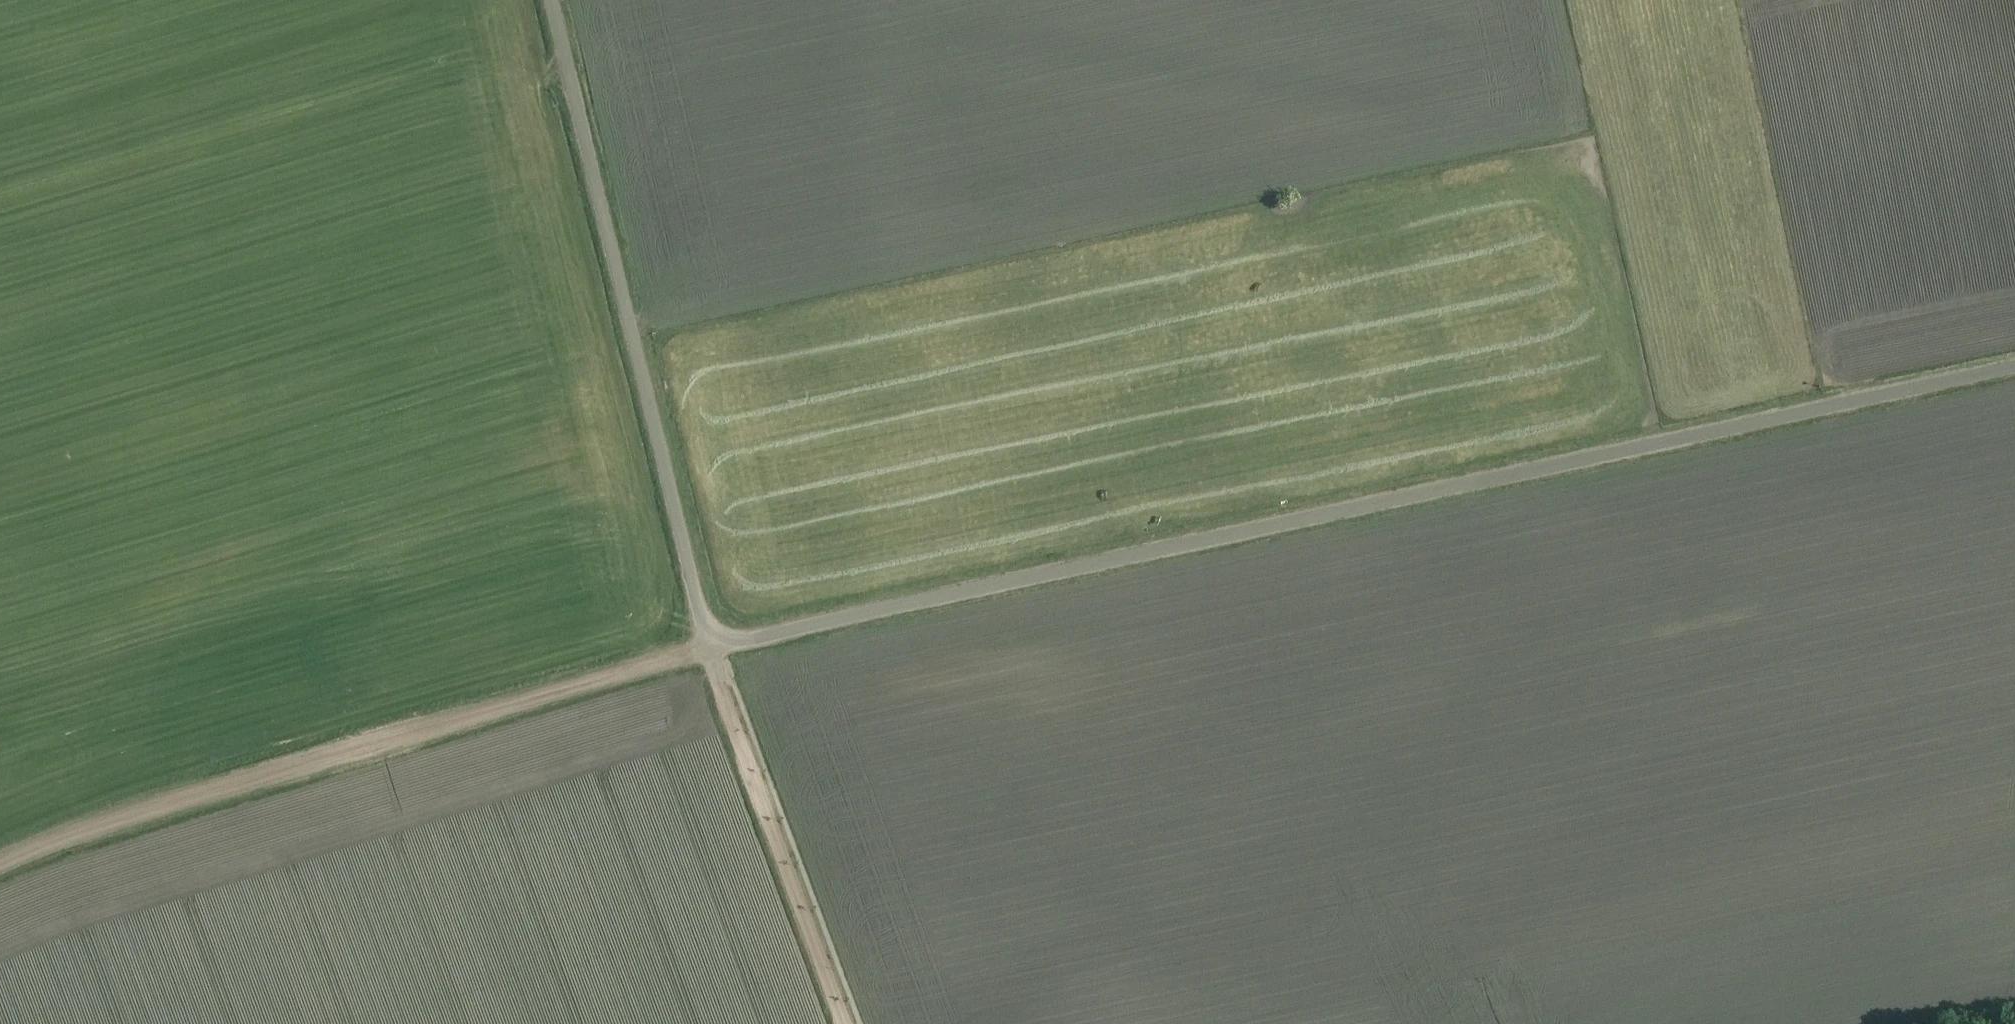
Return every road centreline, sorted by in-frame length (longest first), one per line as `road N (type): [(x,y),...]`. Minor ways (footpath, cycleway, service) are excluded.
road 1 (unclassified): [(2014,367),(708,648),(551,0)]
road 2 (track): [(0,864),(84,831),(708,648)]
road 3 (track): [(708,648),(850,1023)]

